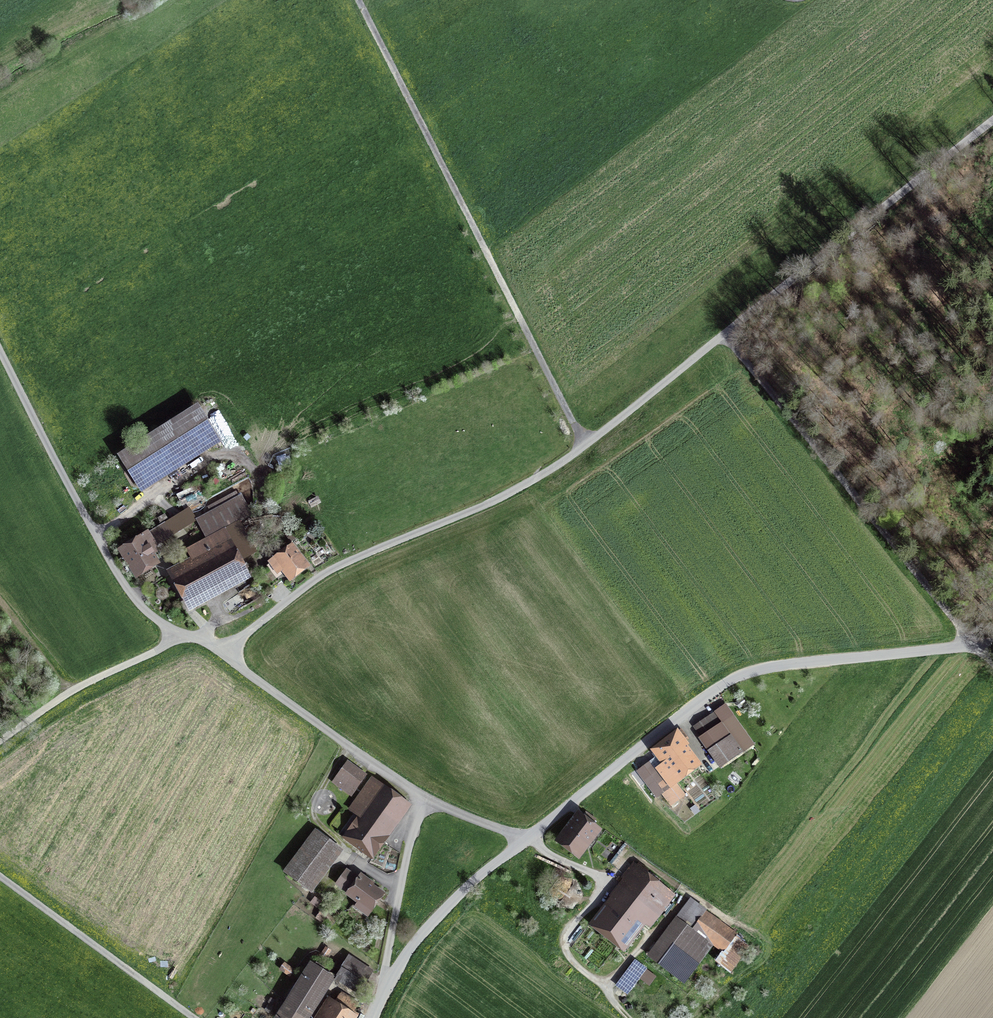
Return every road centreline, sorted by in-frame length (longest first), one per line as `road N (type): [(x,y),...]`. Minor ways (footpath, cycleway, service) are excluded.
road 1 (unclassified): [(0,348),(96,538),(149,614),(220,650),(424,797),(529,840)]
road 2 (track): [(220,650),(333,569),(458,519),(562,465),(726,336)]
road 3 (tertiary): [(529,840),(727,682),(758,670),(992,644)]
road 4 (track): [(583,446),(358,0)]
road 5 (track): [(726,336),(970,646)]
road 6 (track): [(726,336),(992,122)]
road 7 (tertiary): [(371,1017),(407,953),(462,888),(529,840)]
road 8 (track): [(0,878),(191,1017)]
road 9 (track): [(630,1017),(570,962),(565,943),(608,886)]

